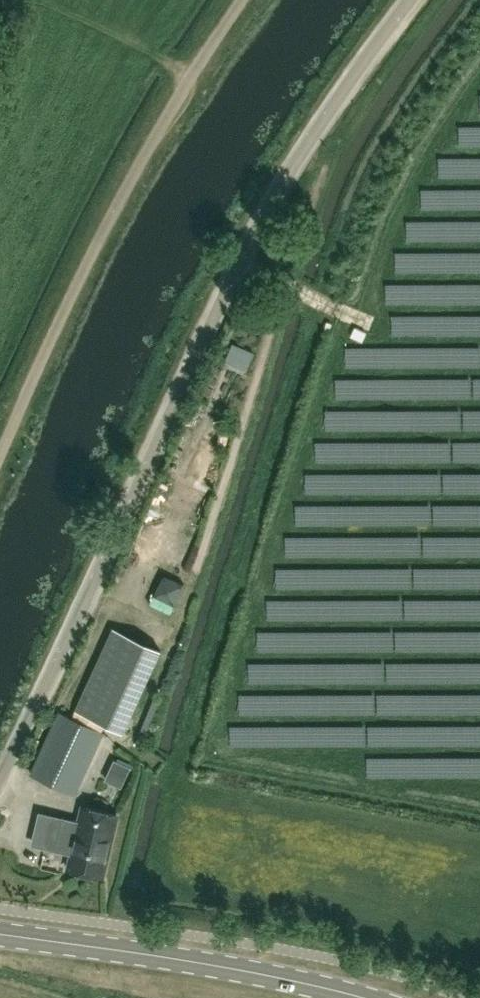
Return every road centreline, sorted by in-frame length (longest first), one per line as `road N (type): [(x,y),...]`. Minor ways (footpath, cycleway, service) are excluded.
road 1 (unclassified): [(0,777),(249,242),(313,135),(412,0)]
road 2 (unclassified): [(0,452),(97,243),(241,0)]
road 3 (secondary): [(362,997),(214,965),(0,934)]

